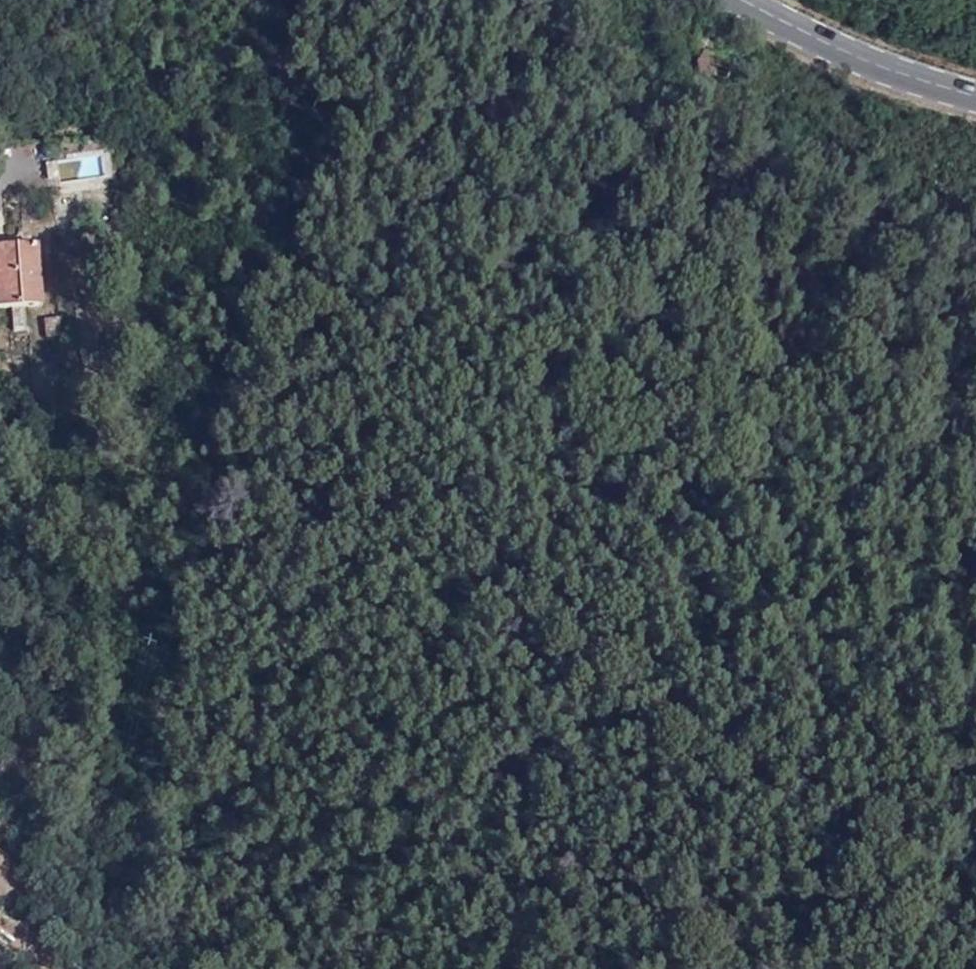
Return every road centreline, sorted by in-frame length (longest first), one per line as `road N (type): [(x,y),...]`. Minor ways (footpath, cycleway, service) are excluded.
road 1 (primary): [(975,97),(827,44),(743,0)]

